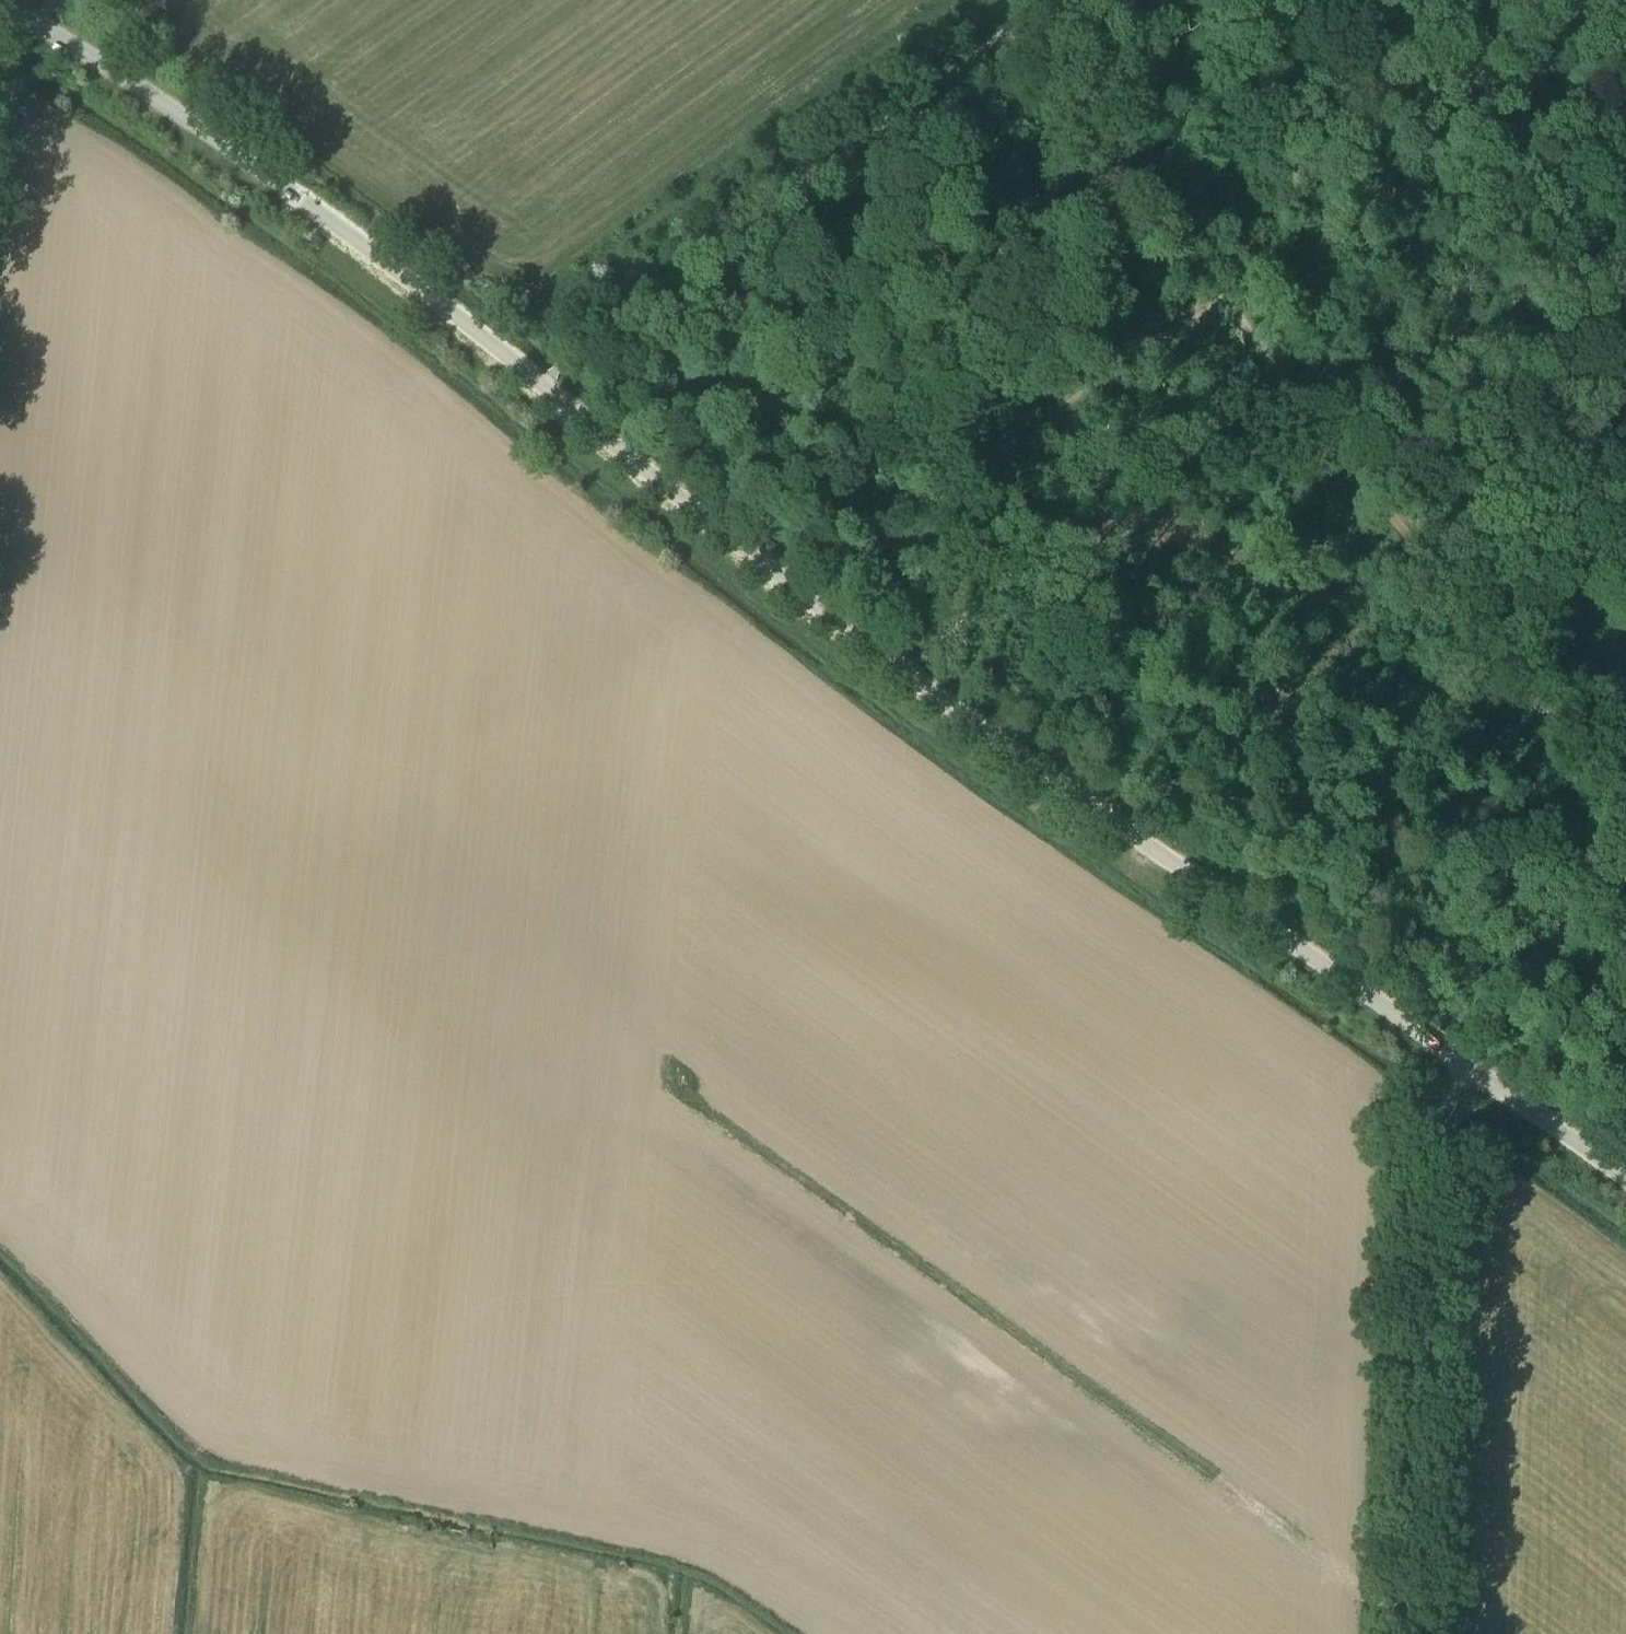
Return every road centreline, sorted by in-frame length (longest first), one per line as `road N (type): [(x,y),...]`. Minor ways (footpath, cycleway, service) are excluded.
road 1 (unclassified): [(1625,1179),(1009,750),(298,199),(0,0)]
road 2 (track): [(1464,1064),(1424,1139),(1410,1633)]

